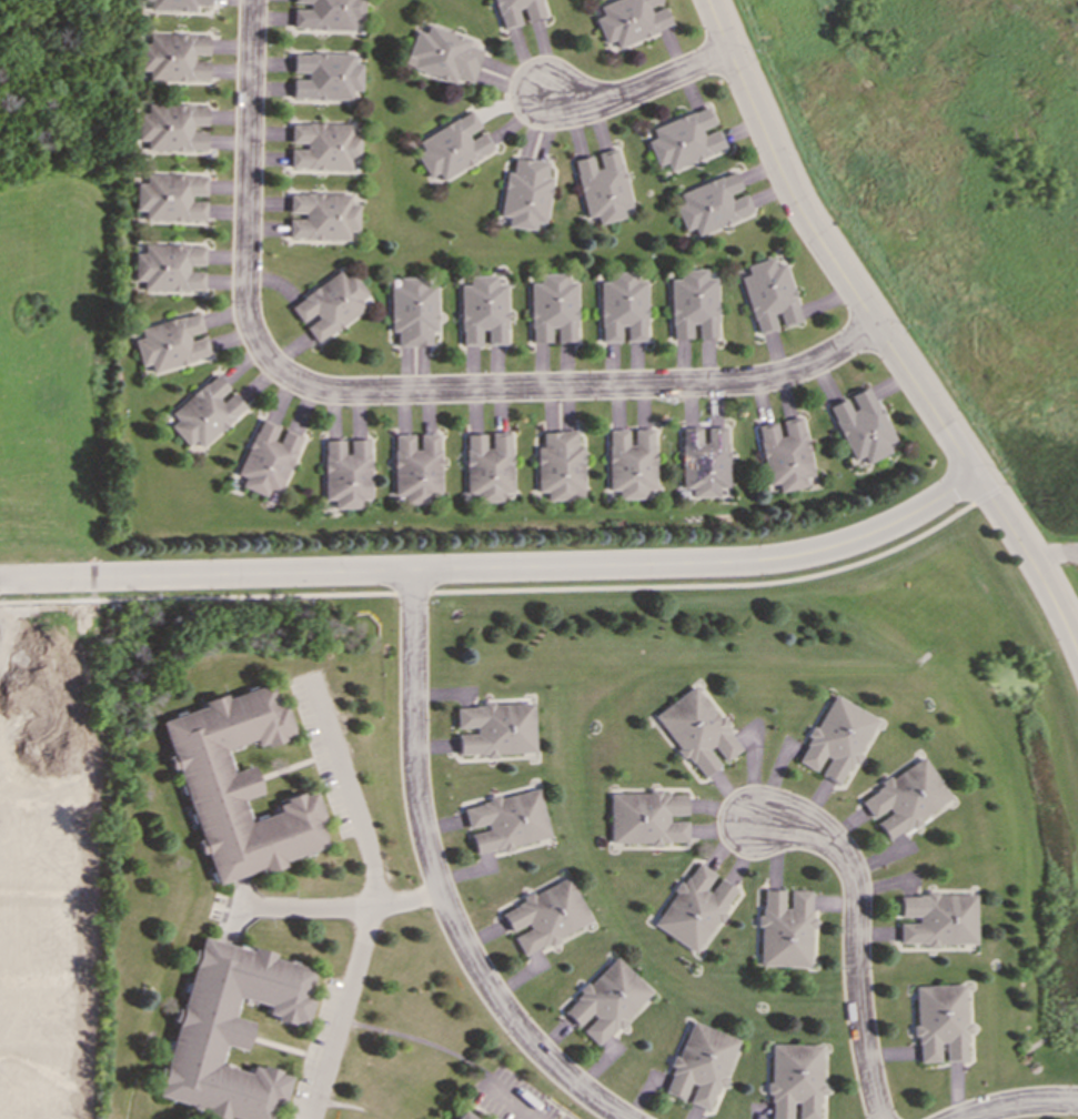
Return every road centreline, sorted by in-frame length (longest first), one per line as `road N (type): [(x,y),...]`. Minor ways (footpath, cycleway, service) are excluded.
road 1 (residential): [(0,581),(775,561),(888,527),(978,465)]
road 2 (residential): [(254,0),(249,322),(273,364),(300,384),(356,393),(739,383),(795,372),(874,324)]
road 3 (residential): [(1077,624),(1022,520),(802,214),(707,0)]
road 4 (residential): [(412,572),(417,795),(441,891),(472,960),(517,1027),(623,1118)]
road 5 (residential): [(884,1118),(862,1034),(852,878),(839,844),(795,811),(770,810),(745,824)]
road 6 (residential): [(728,51),(604,104),(535,102)]

